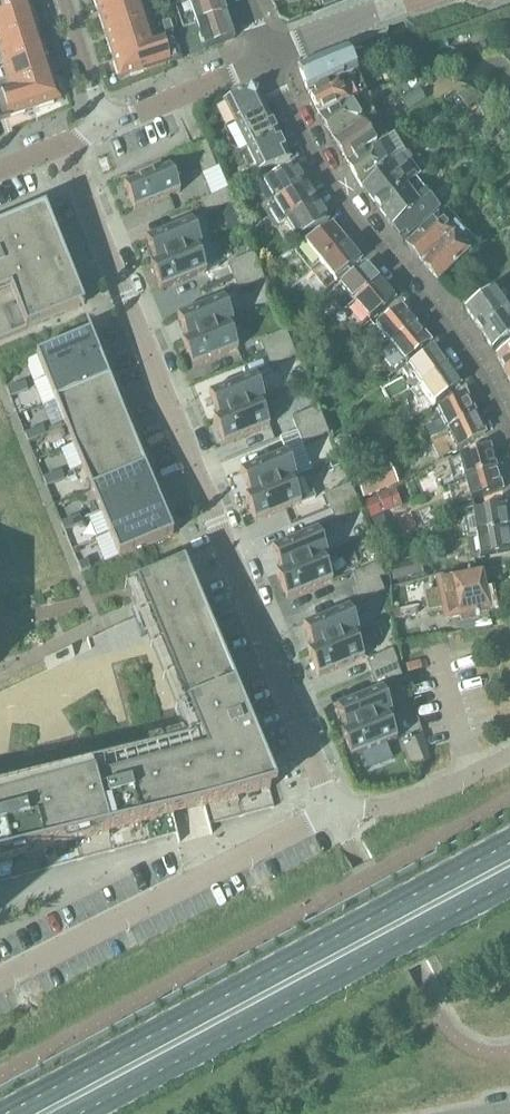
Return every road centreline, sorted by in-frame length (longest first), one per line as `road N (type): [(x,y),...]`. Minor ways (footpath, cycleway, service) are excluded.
road 1 (residential): [(333,806),(65,140)]
road 2 (primary): [(509,844),(9,1113)]
road 3 (primary): [(84,1113),(509,886)]
road 4 (residential): [(268,54),(313,160),(488,382),(509,441)]
road 5 (residential): [(0,978),(333,806)]
road 6 (residential): [(509,757),(378,813),(333,806)]
road 7 (residential): [(99,126),(268,54)]
road 8 (residential): [(268,54),(413,0)]
road 9 (residential): [(99,126),(61,0)]

